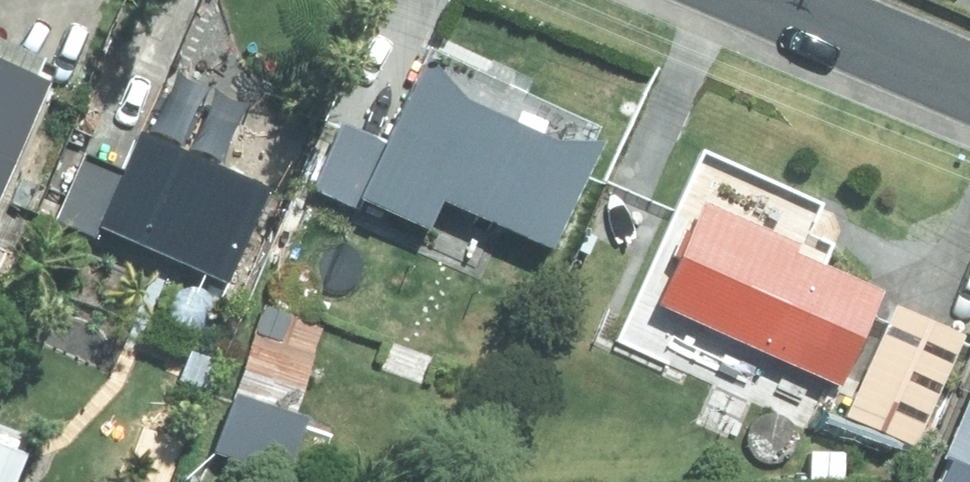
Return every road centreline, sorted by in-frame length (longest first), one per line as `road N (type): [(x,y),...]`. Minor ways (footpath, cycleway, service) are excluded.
road 1 (residential): [(969,88),(767,0)]

